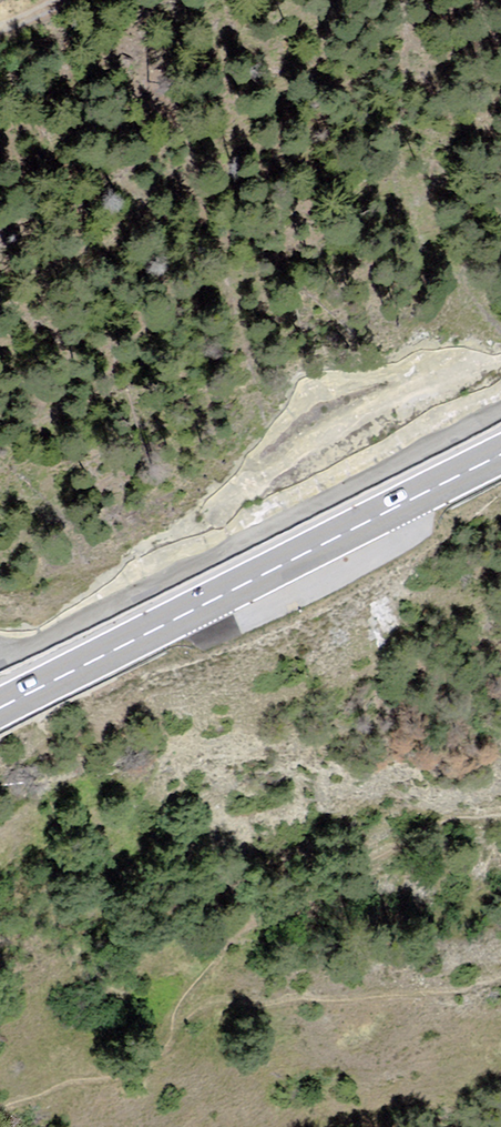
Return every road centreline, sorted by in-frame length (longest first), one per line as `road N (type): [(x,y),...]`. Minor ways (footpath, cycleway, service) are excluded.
road 1 (primary): [(0,707),(500,453)]
road 2 (unclassified): [(0,660),(500,408)]

